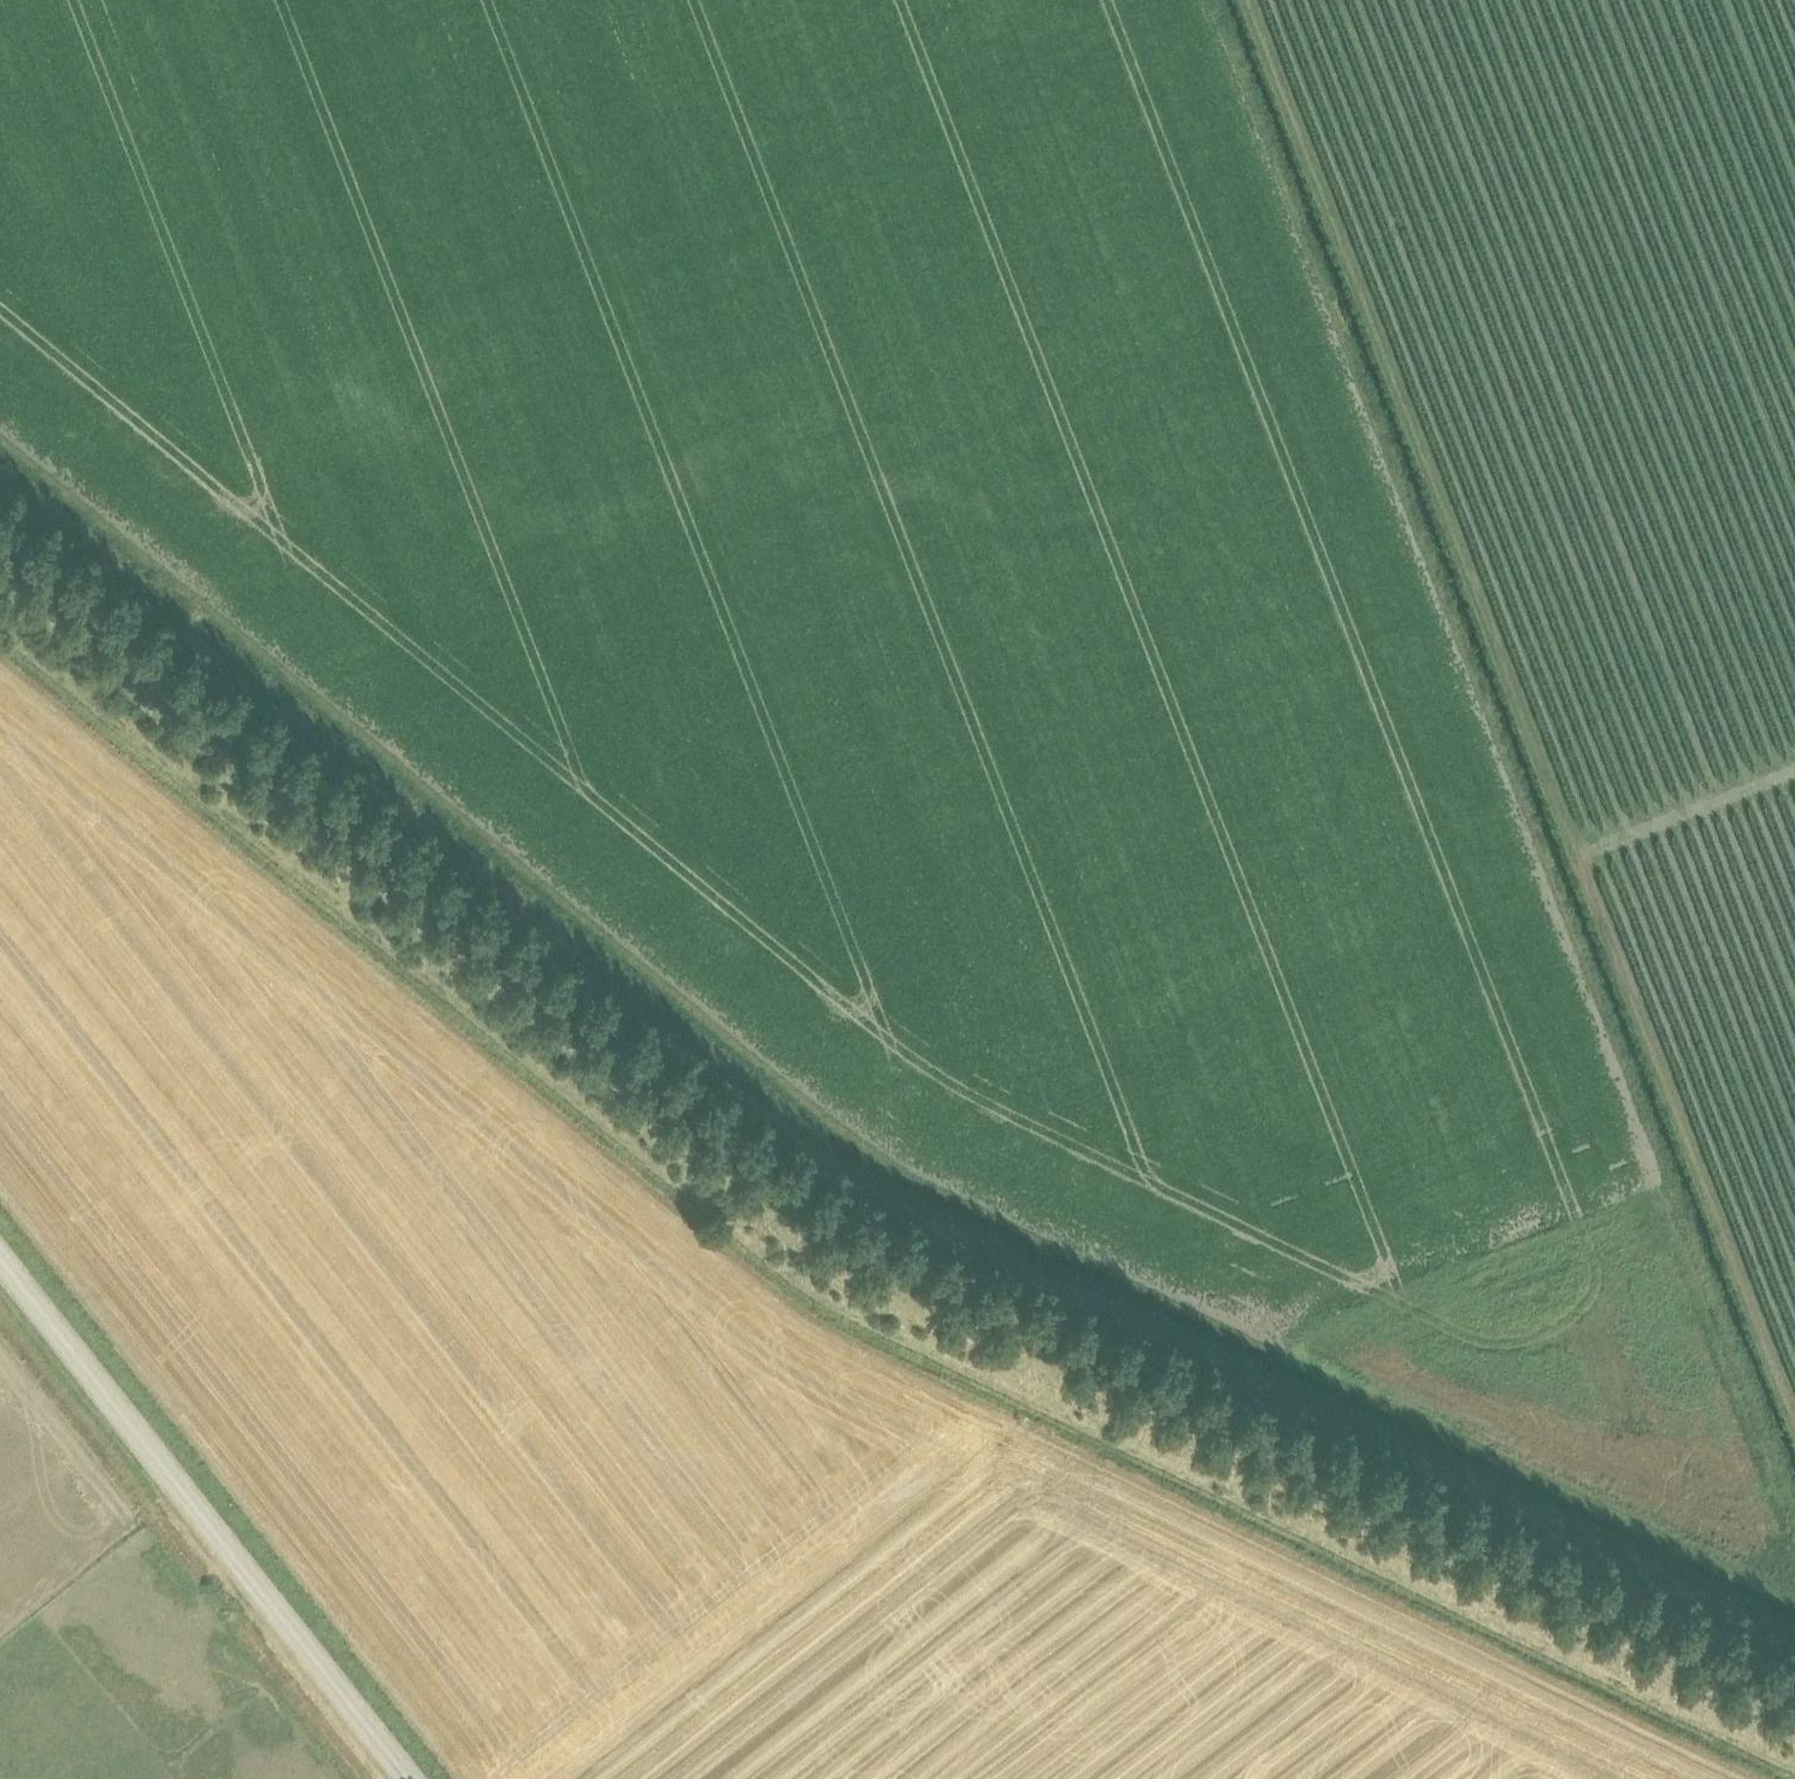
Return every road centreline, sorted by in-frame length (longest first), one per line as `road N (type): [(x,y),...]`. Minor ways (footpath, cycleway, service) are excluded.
road 1 (tertiary): [(391,1778),(0,1283)]

